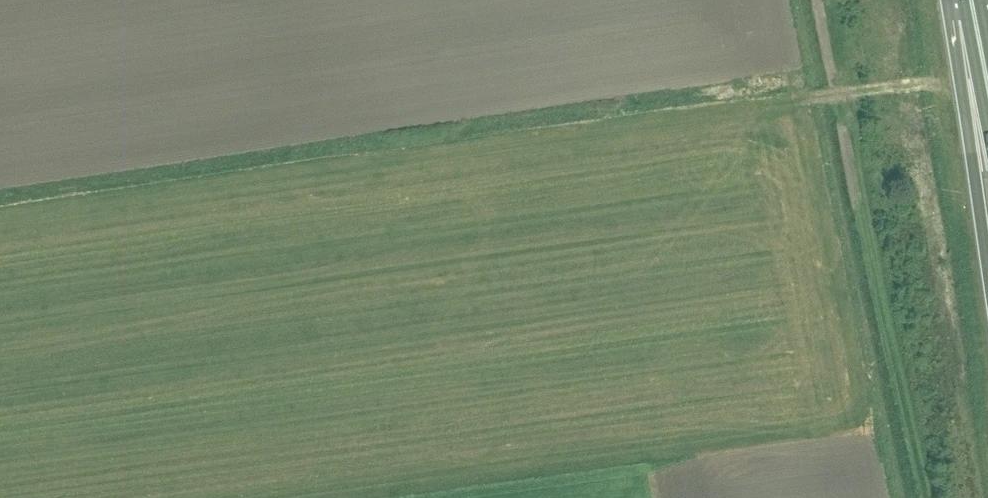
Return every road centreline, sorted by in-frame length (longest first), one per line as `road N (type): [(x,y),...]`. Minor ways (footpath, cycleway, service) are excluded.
road 1 (trunk): [(978,32),(987,256)]

